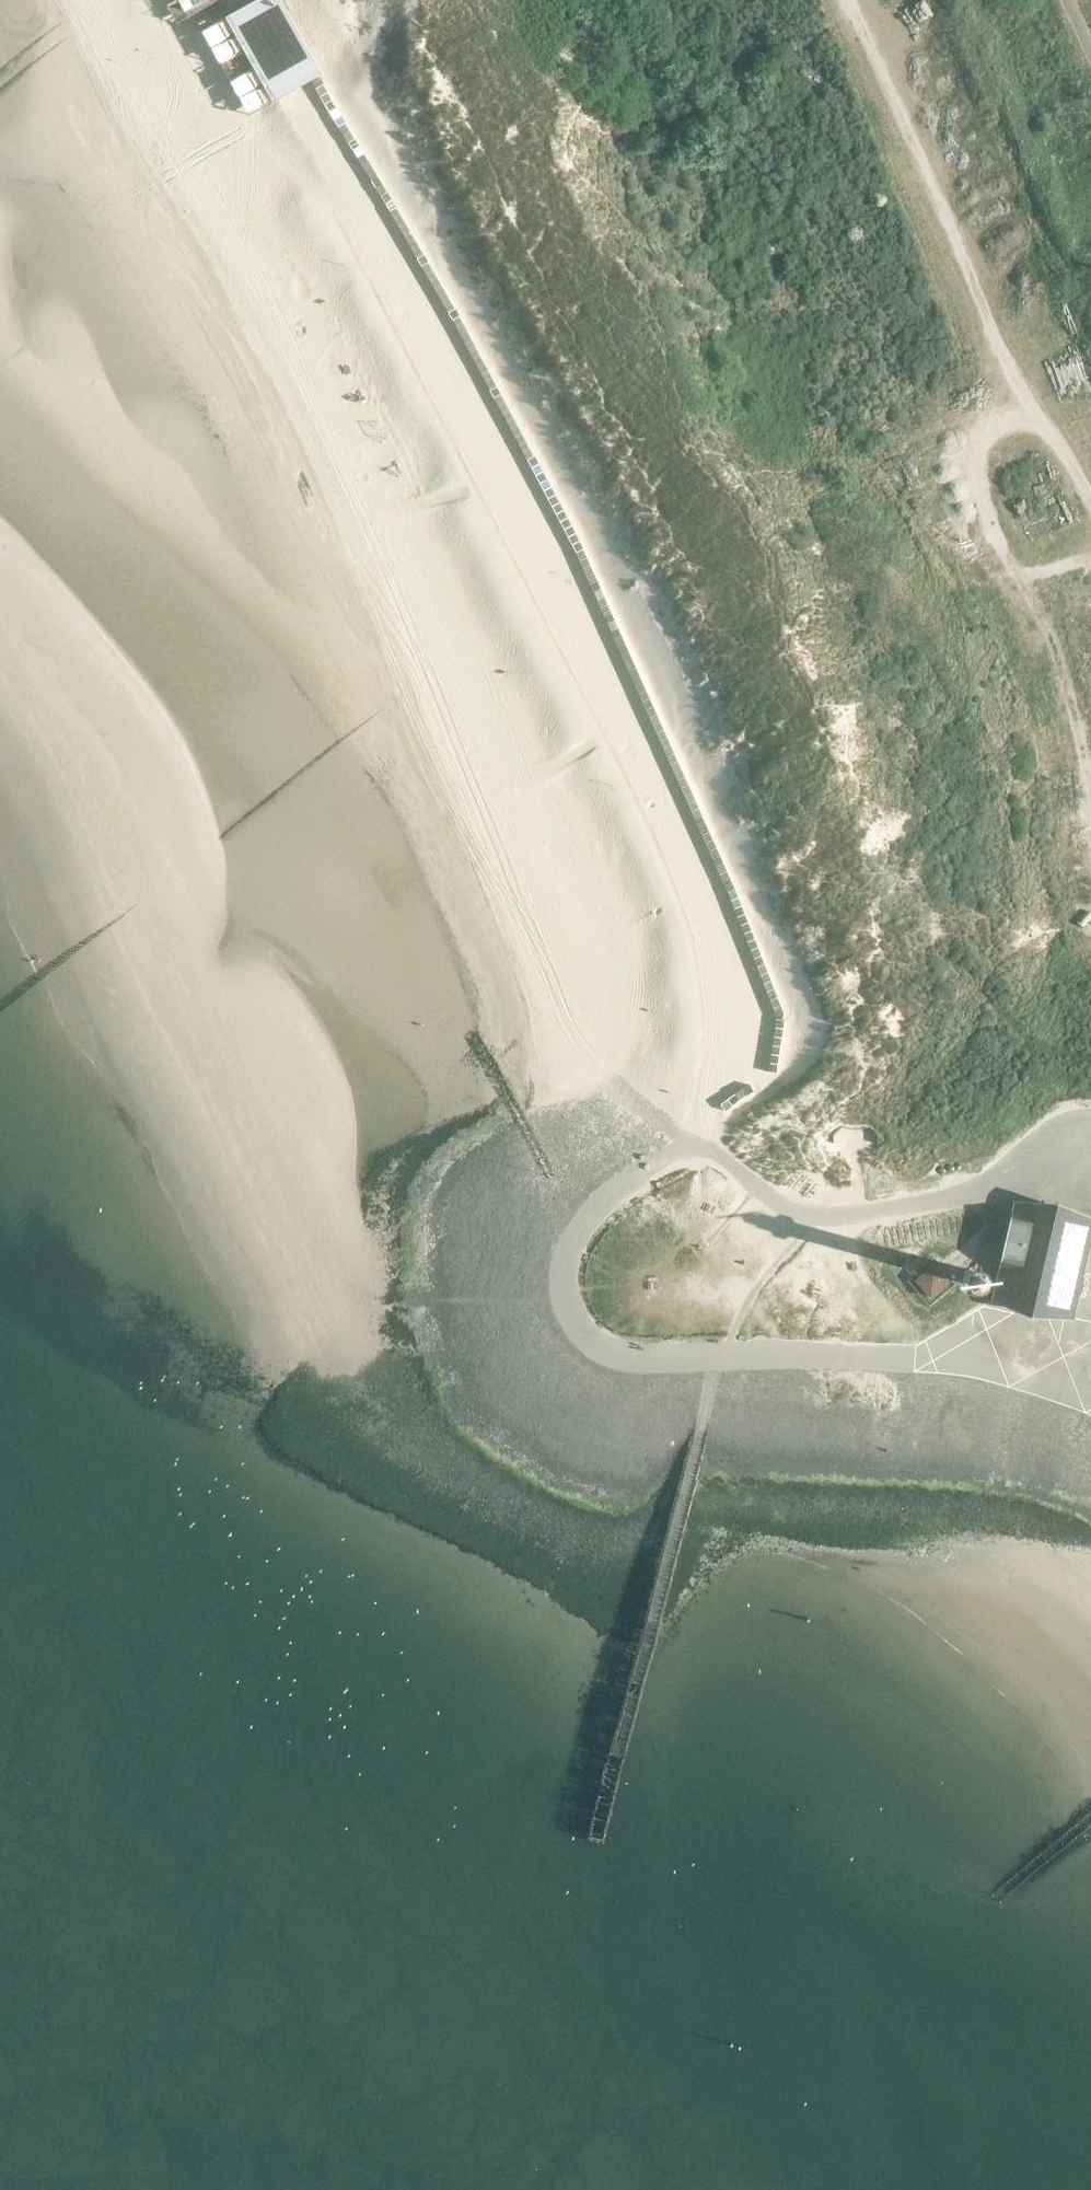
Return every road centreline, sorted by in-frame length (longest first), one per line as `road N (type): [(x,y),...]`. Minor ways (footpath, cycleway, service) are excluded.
road 1 (unclassified): [(689,1148),(594,1212),(571,1246),(569,1311),(598,1350),(716,1362),(1002,1366),(1069,1357),(1090,1327)]
road 2 (track): [(845,0),(1025,393),(1090,514)]
road 3 (track): [(1025,393),(981,430),(972,459),(991,534),(1061,662),(1089,769),(1090,836)]
road 4 (unclassified): [(1090,1151),(1002,1187),(824,1218),(798,1216),(689,1148)]

